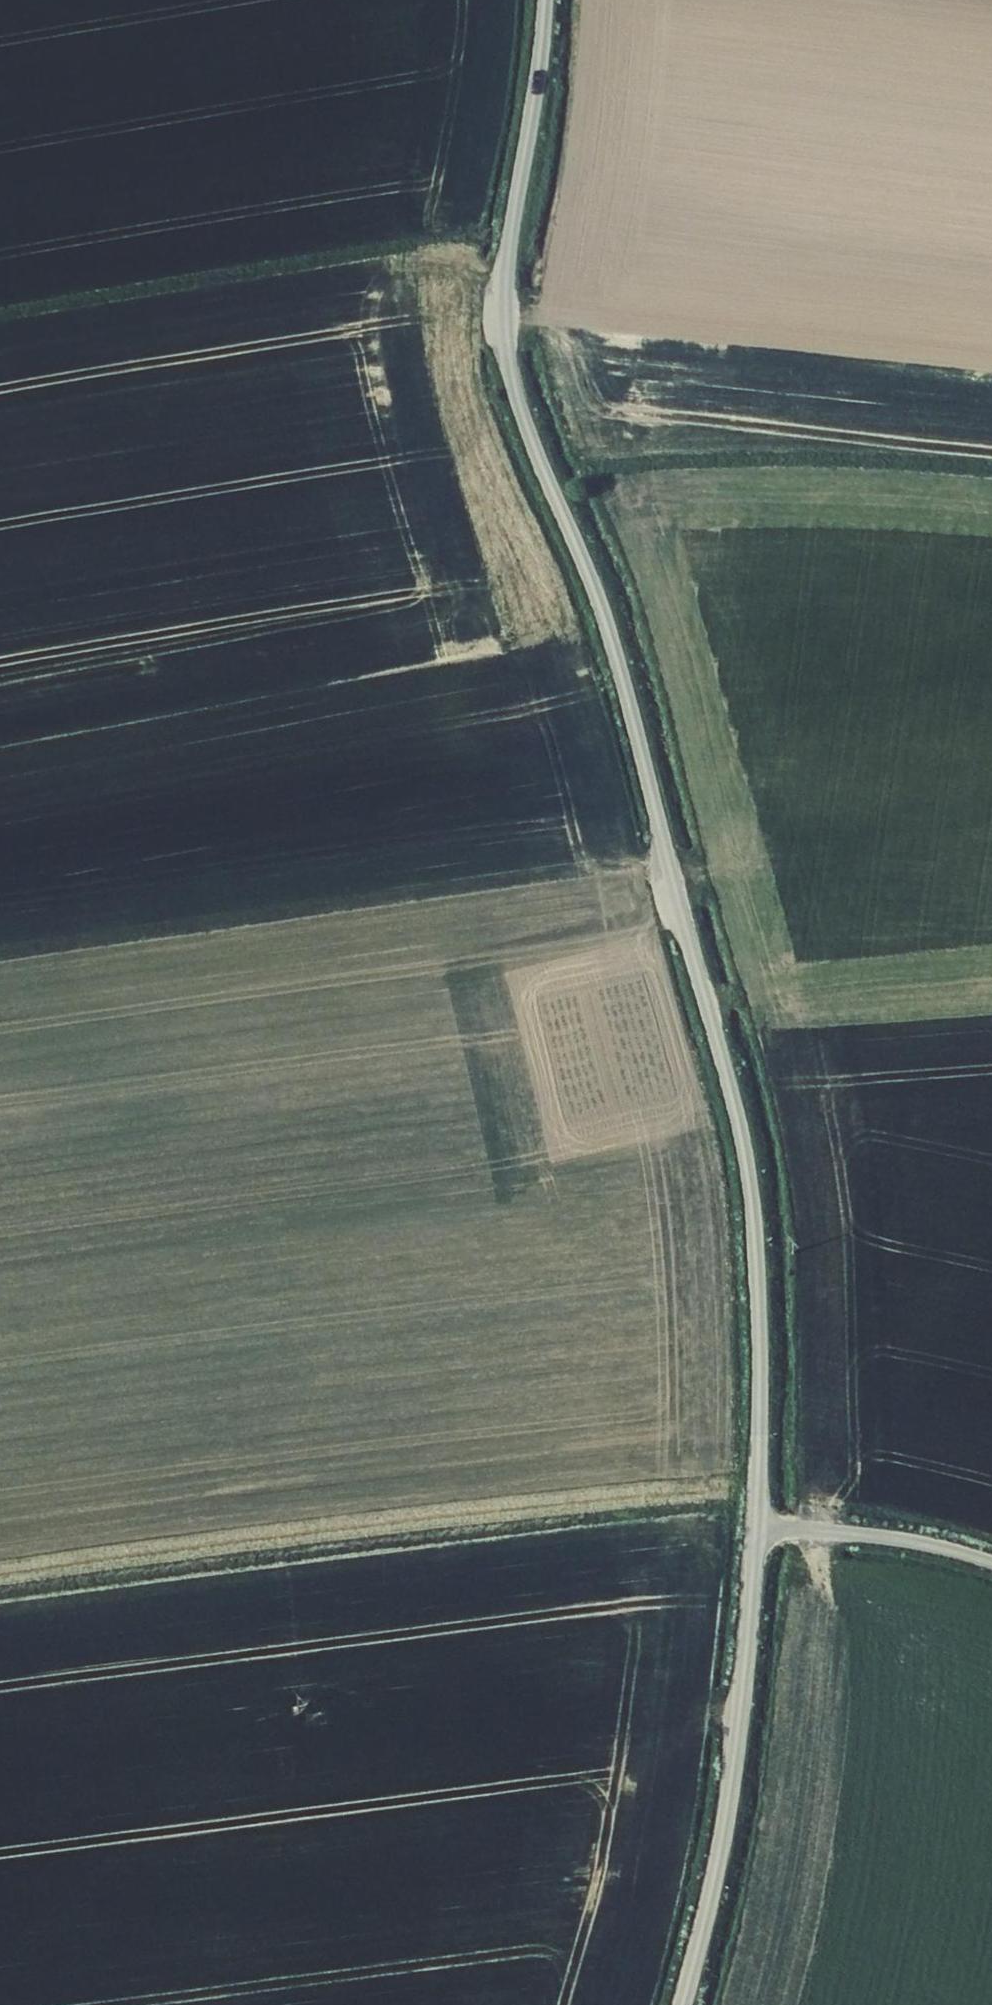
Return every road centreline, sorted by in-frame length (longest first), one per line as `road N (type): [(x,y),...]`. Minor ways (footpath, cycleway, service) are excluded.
road 1 (unclassified): [(547,0),(509,265),(507,344),(526,420),(616,648),(745,1148),(759,1278),(757,1529)]
road 2 (unclassified): [(757,1529),(731,1795),(682,2004)]
road 3 (unclassified): [(757,1529),(896,1535),(991,1558)]

